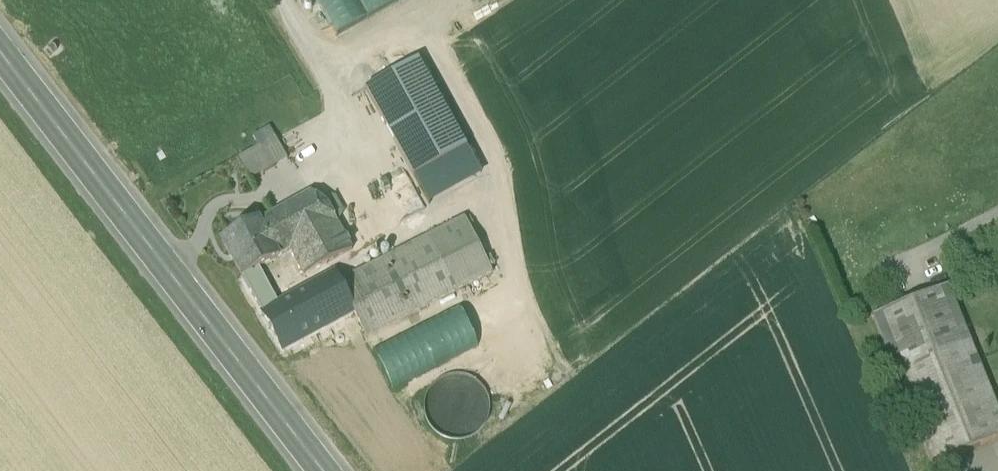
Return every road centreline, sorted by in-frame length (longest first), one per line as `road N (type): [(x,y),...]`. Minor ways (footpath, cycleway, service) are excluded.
road 1 (secondary): [(327,470),(0,52)]

